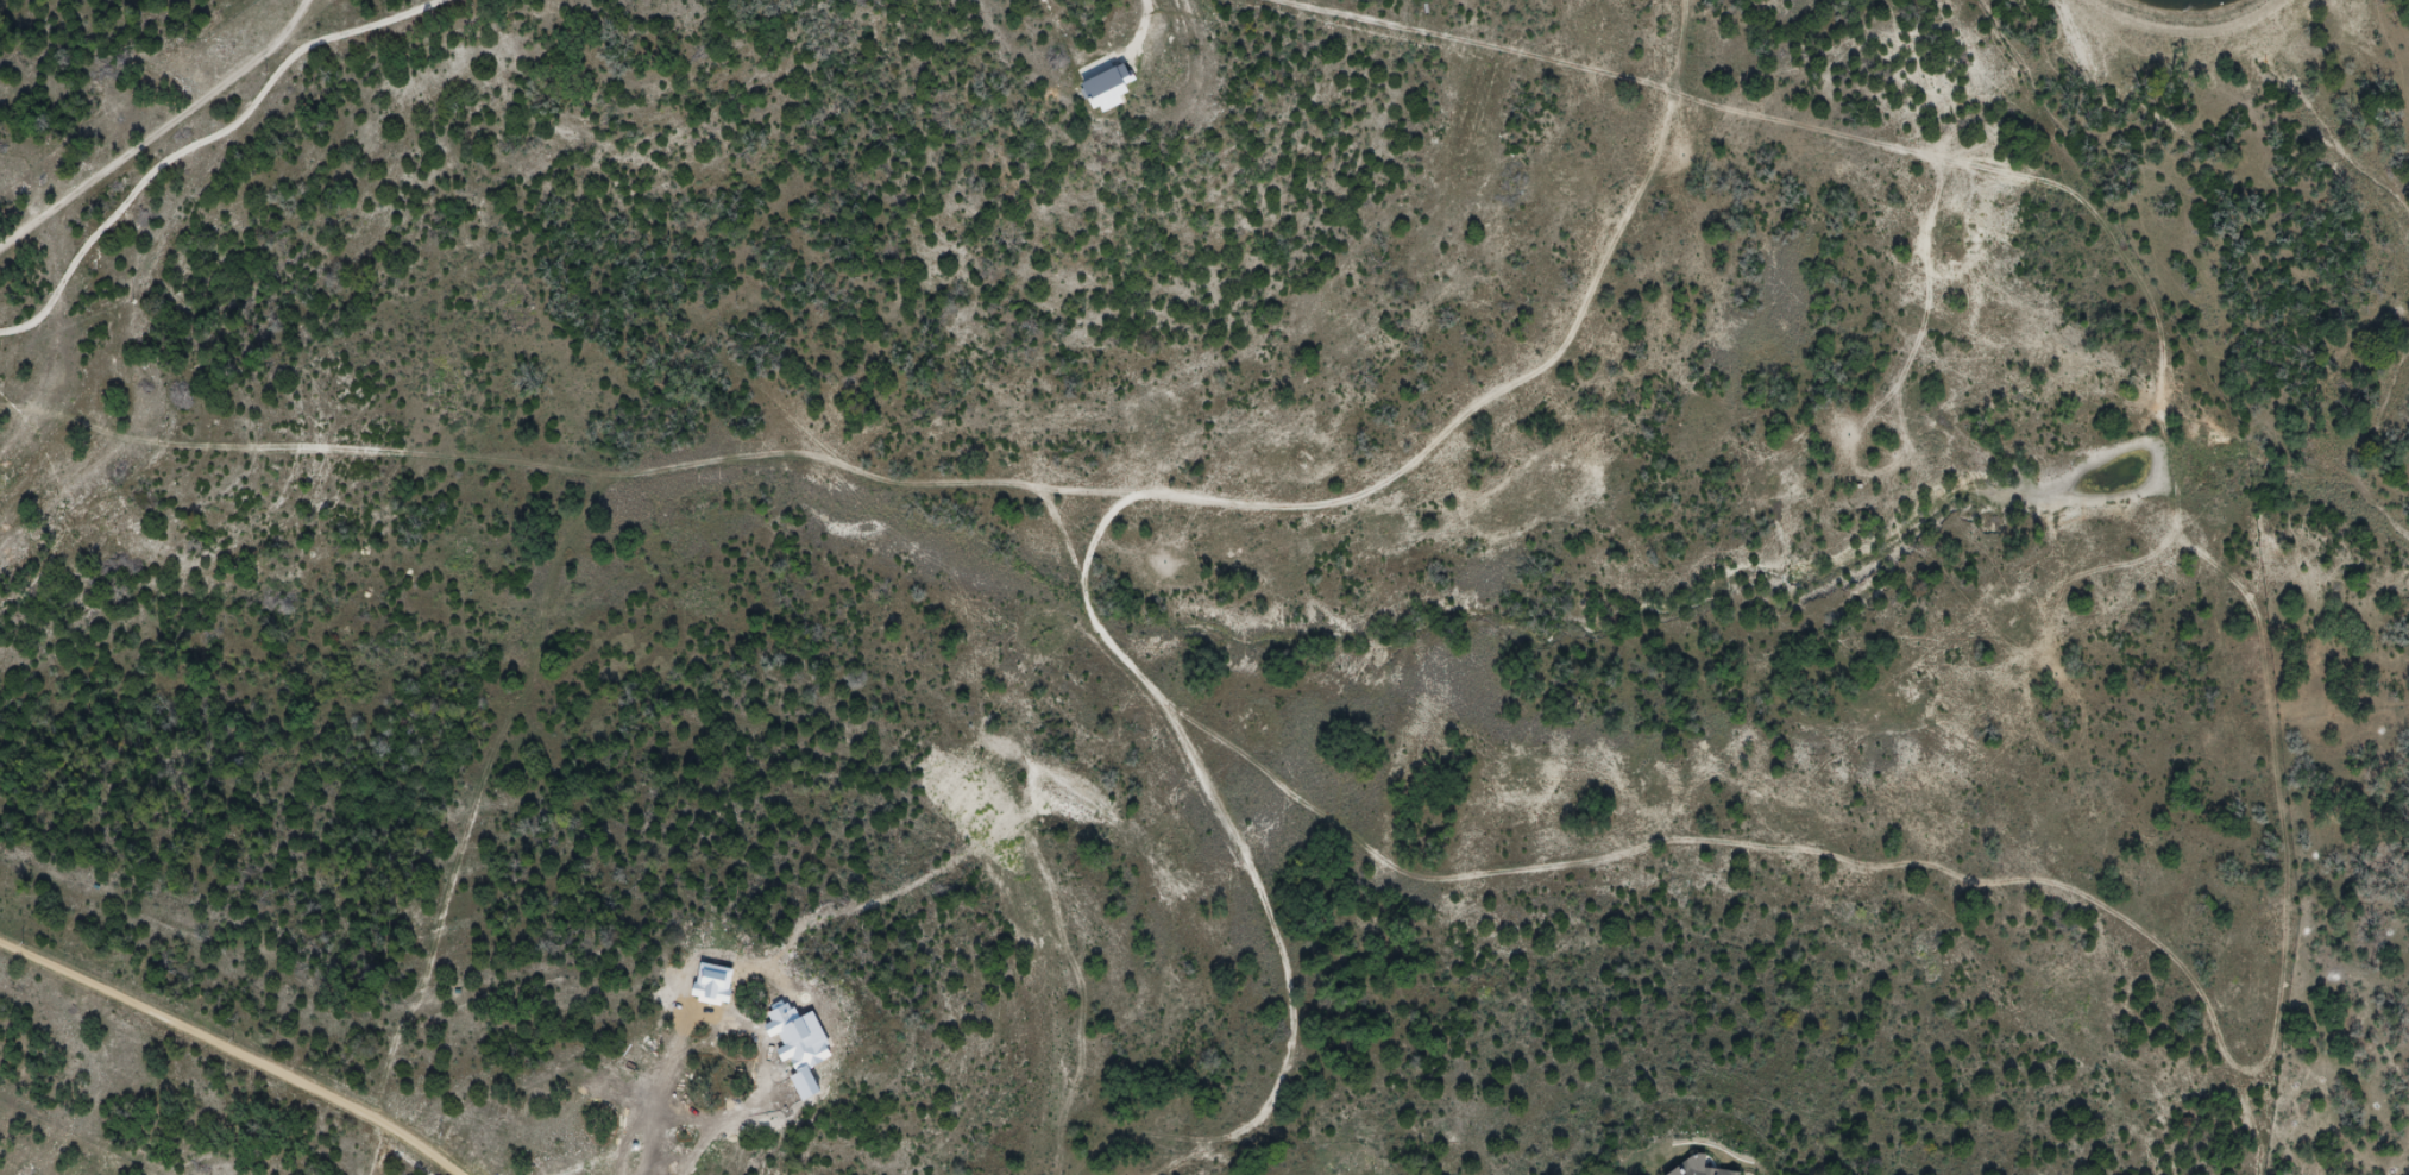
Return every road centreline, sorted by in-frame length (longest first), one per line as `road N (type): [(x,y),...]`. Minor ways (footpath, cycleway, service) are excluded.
road 1 (track): [(1159,1174),(1175,1148),(1257,1130),(1309,1024),(1303,916),(1069,572),(1109,520),(1209,484),(1379,478),(1478,436),(1578,337),(1660,113),(1677,0)]

